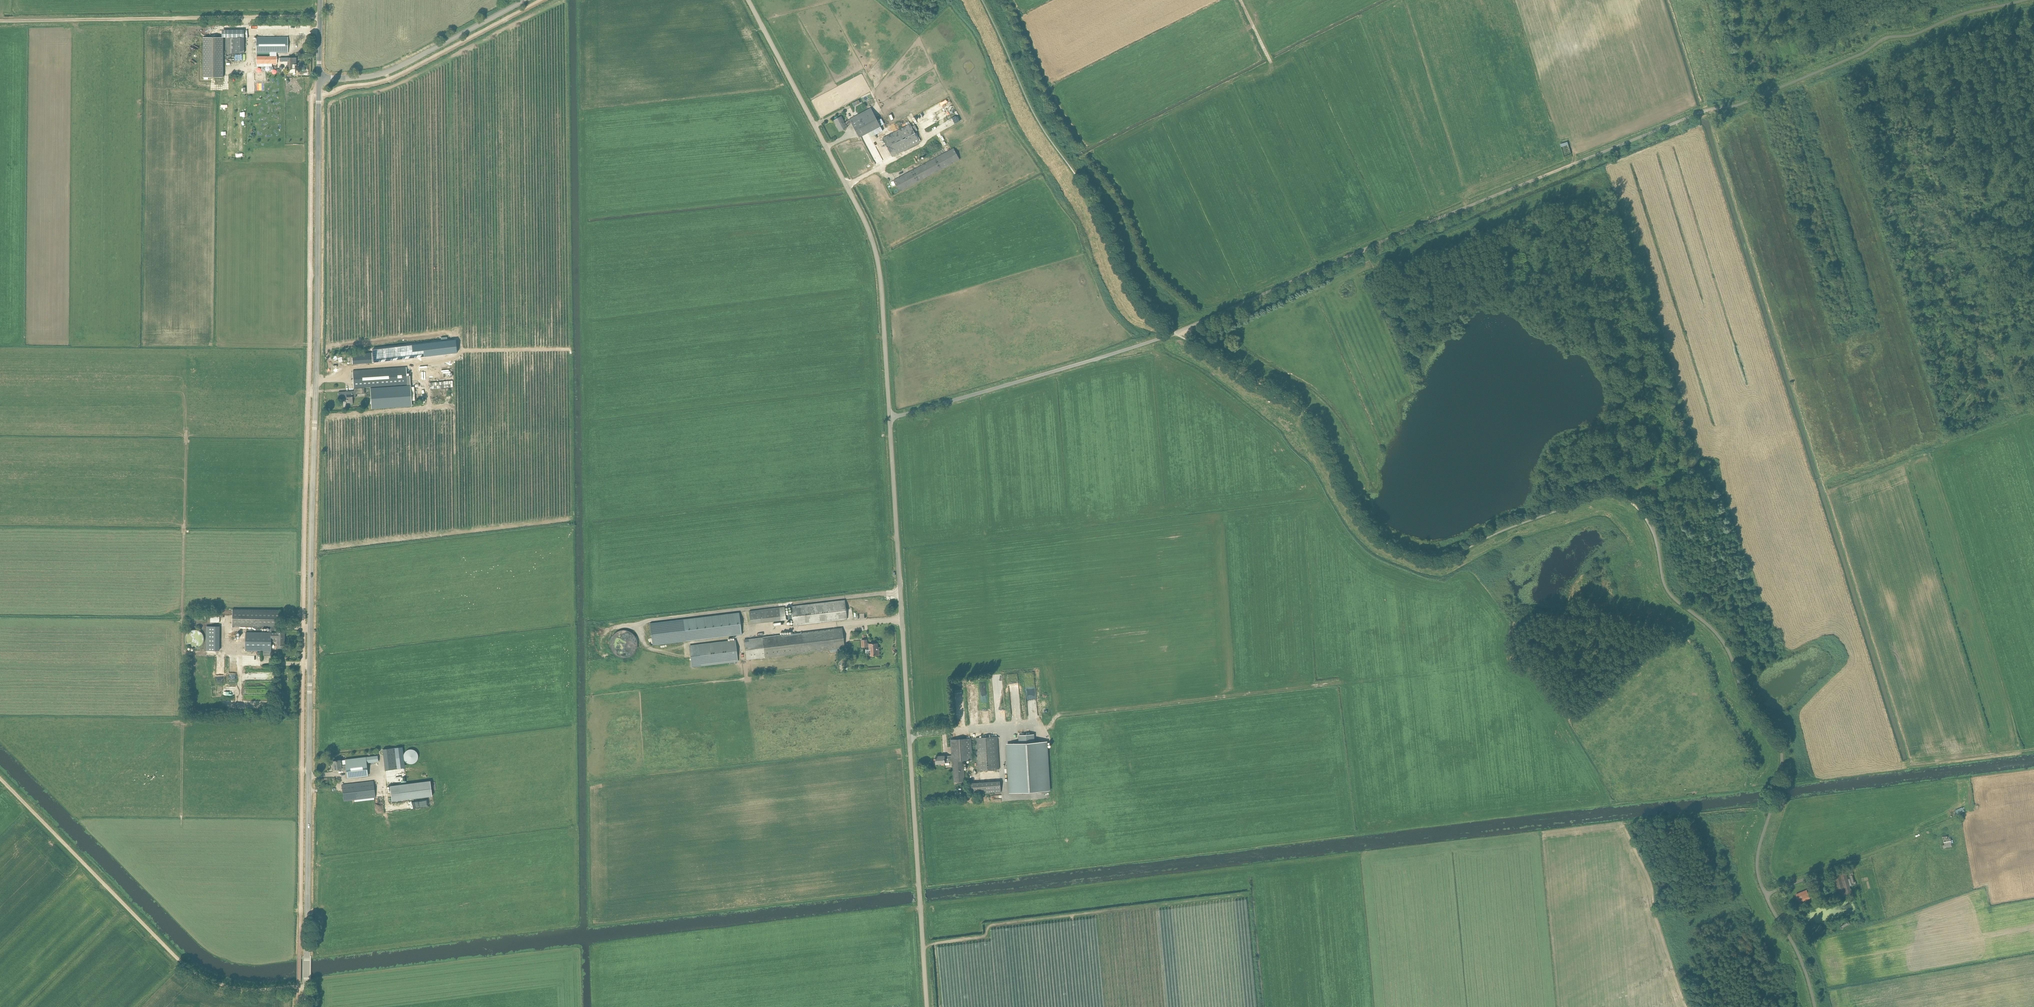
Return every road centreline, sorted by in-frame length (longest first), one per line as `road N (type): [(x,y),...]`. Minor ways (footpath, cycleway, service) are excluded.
road 1 (unclassified): [(307,986),(319,79)]
road 2 (unclassified): [(890,418),(1175,333),(1702,112)]
road 3 (unclassified): [(928,1006),(890,418)]
road 4 (unclassified): [(890,418),(880,275),(868,227),(748,0)]
road 5 (unclassified): [(1766,895),(1758,856),(1781,747),(1746,701),(1724,644),(1666,589),(1652,529)]
road 6 (unclassified): [(307,986),(242,989),(186,966),(0,778)]
road 7 (unclassified): [(0,21),(320,16)]
road 8 (unclassified): [(319,79),(383,73),(524,0)]
road 9 (unclassified): [(1815,1006),(1796,949),(1766,895)]

